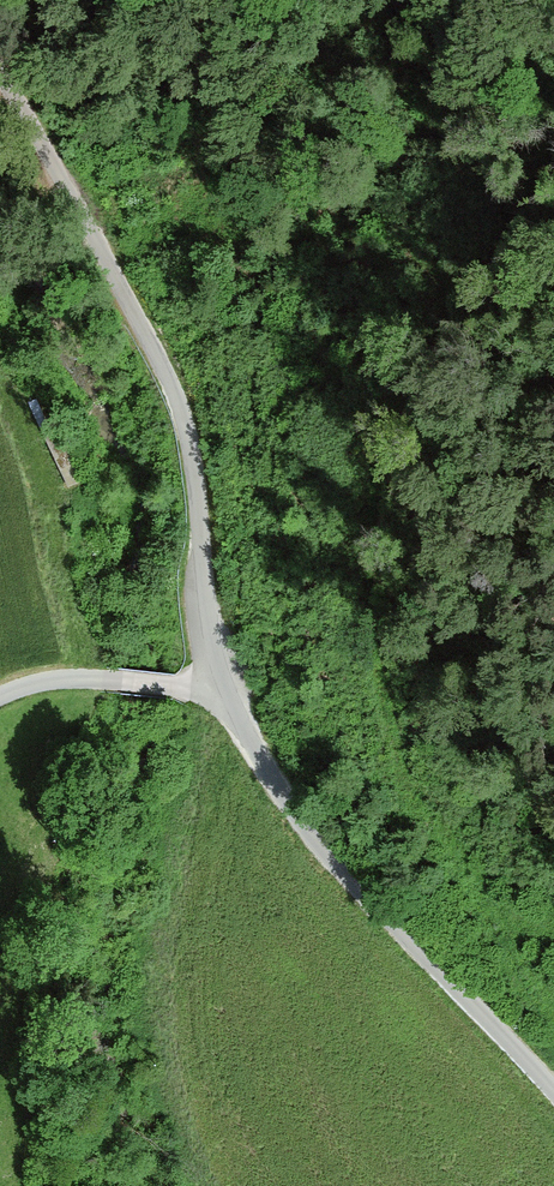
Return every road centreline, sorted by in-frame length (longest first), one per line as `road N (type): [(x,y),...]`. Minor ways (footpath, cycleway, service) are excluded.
road 1 (track): [(553,150),(509,235),(406,386),(380,456),(368,551),(385,694),(416,785),(553,1018)]
road 2 (unclassified): [(0,78),(178,402),(223,690)]
road 3 (unclassified): [(223,690),(313,838),(553,1091)]
road 4 (unclassified): [(223,690),(80,678),(0,696)]

